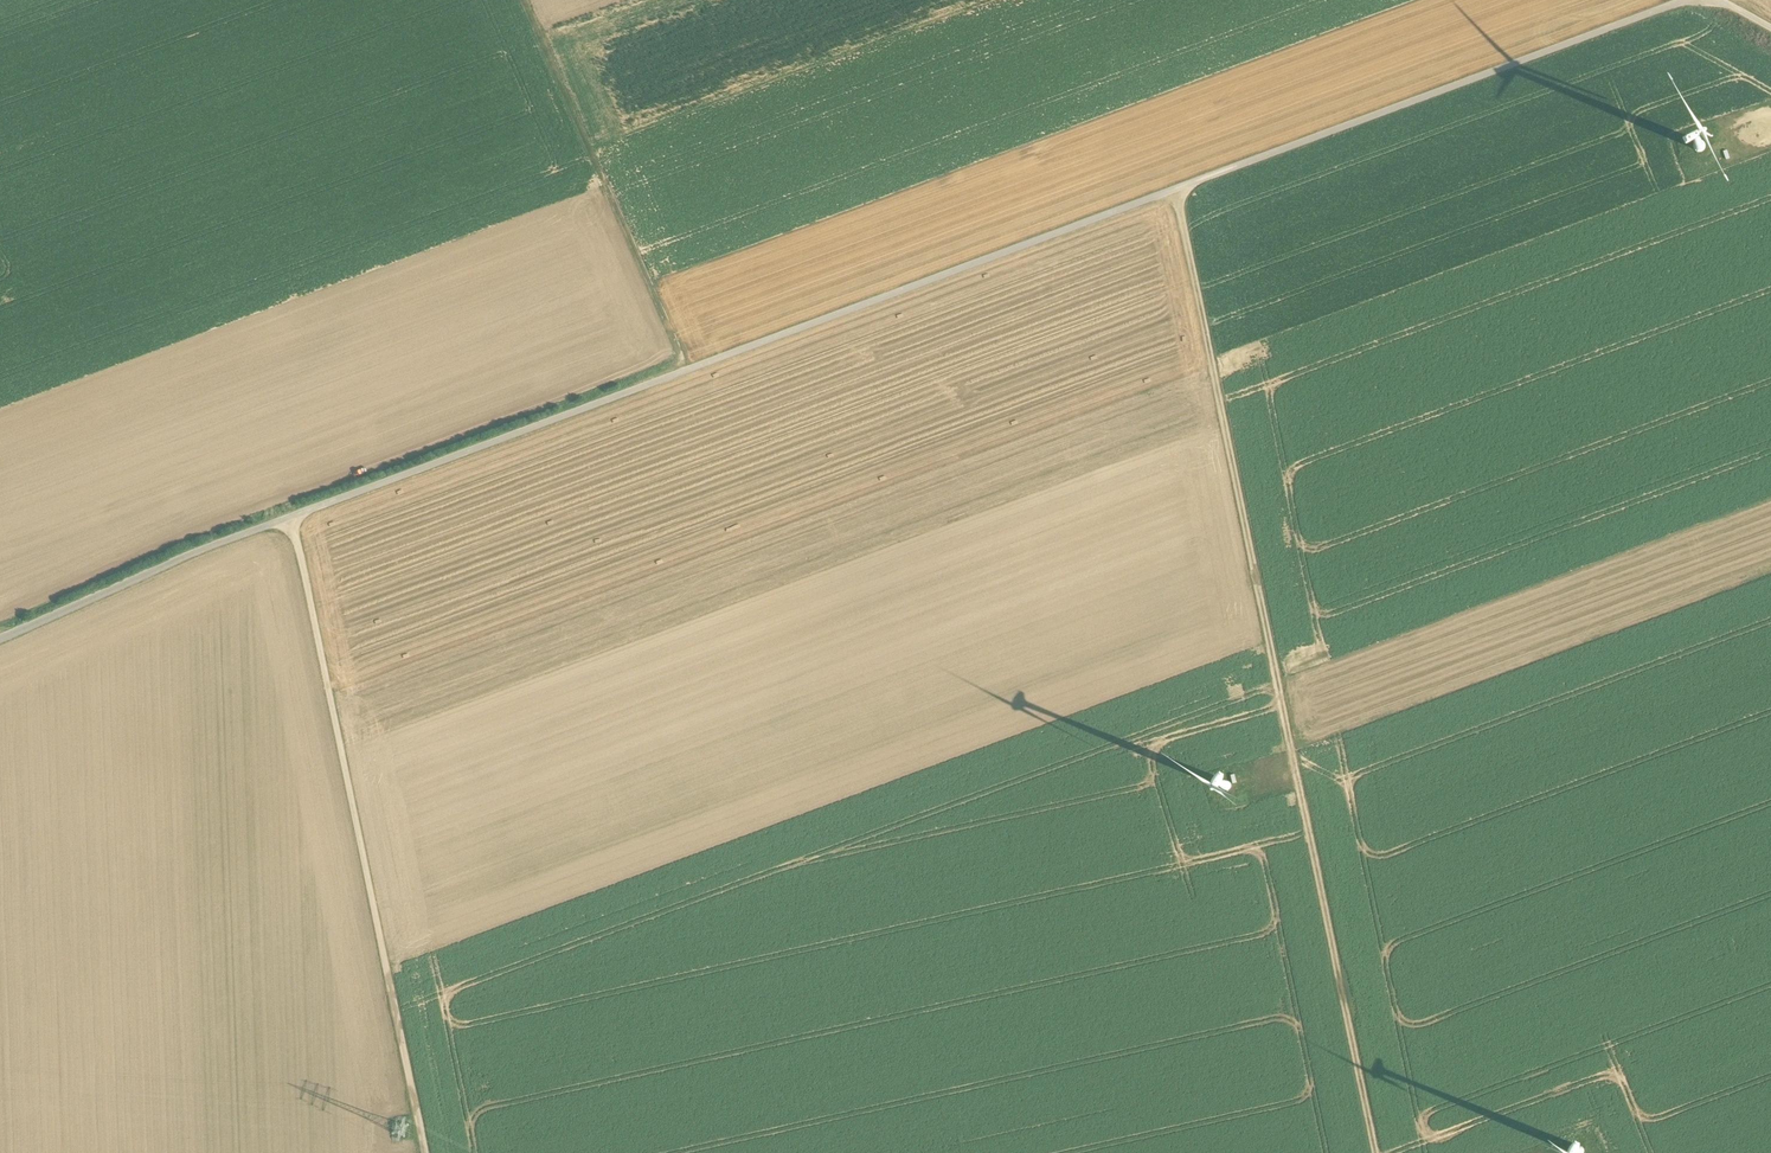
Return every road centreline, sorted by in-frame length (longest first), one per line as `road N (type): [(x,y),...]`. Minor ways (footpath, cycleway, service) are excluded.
road 1 (track): [(0,652),(688,375),(1717,4)]
road 2 (track): [(431,1152),(302,528)]
road 3 (track): [(688,375),(525,0)]

